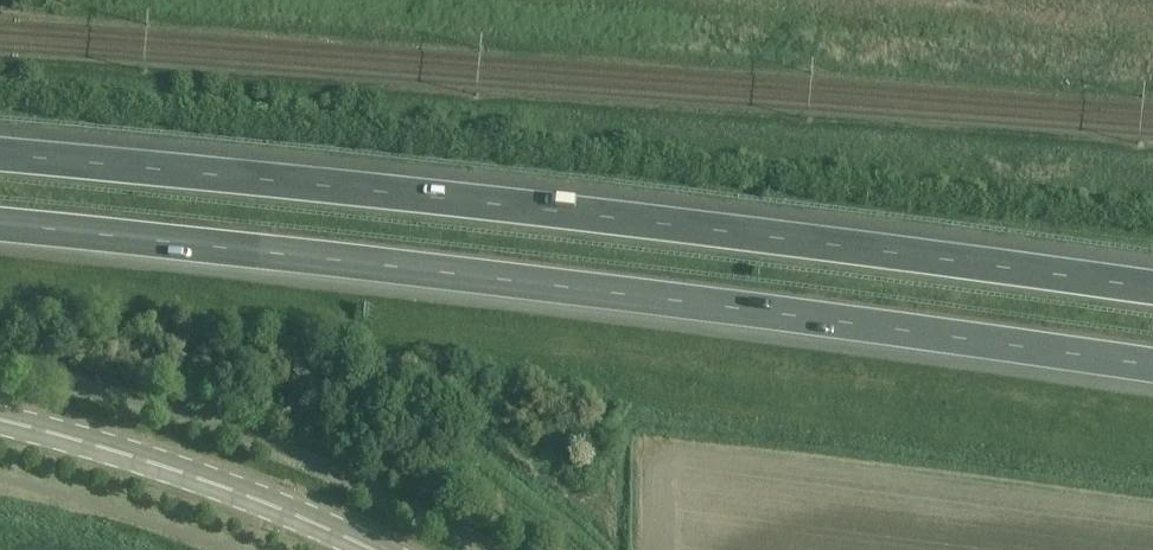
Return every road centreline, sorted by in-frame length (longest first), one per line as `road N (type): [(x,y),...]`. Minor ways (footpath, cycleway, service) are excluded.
road 1 (motorway): [(0,225),(1152,362)]
road 2 (motorway): [(1152,286),(759,233),(0,155)]
road 3 (secondary): [(357,549),(121,452),(0,421)]

